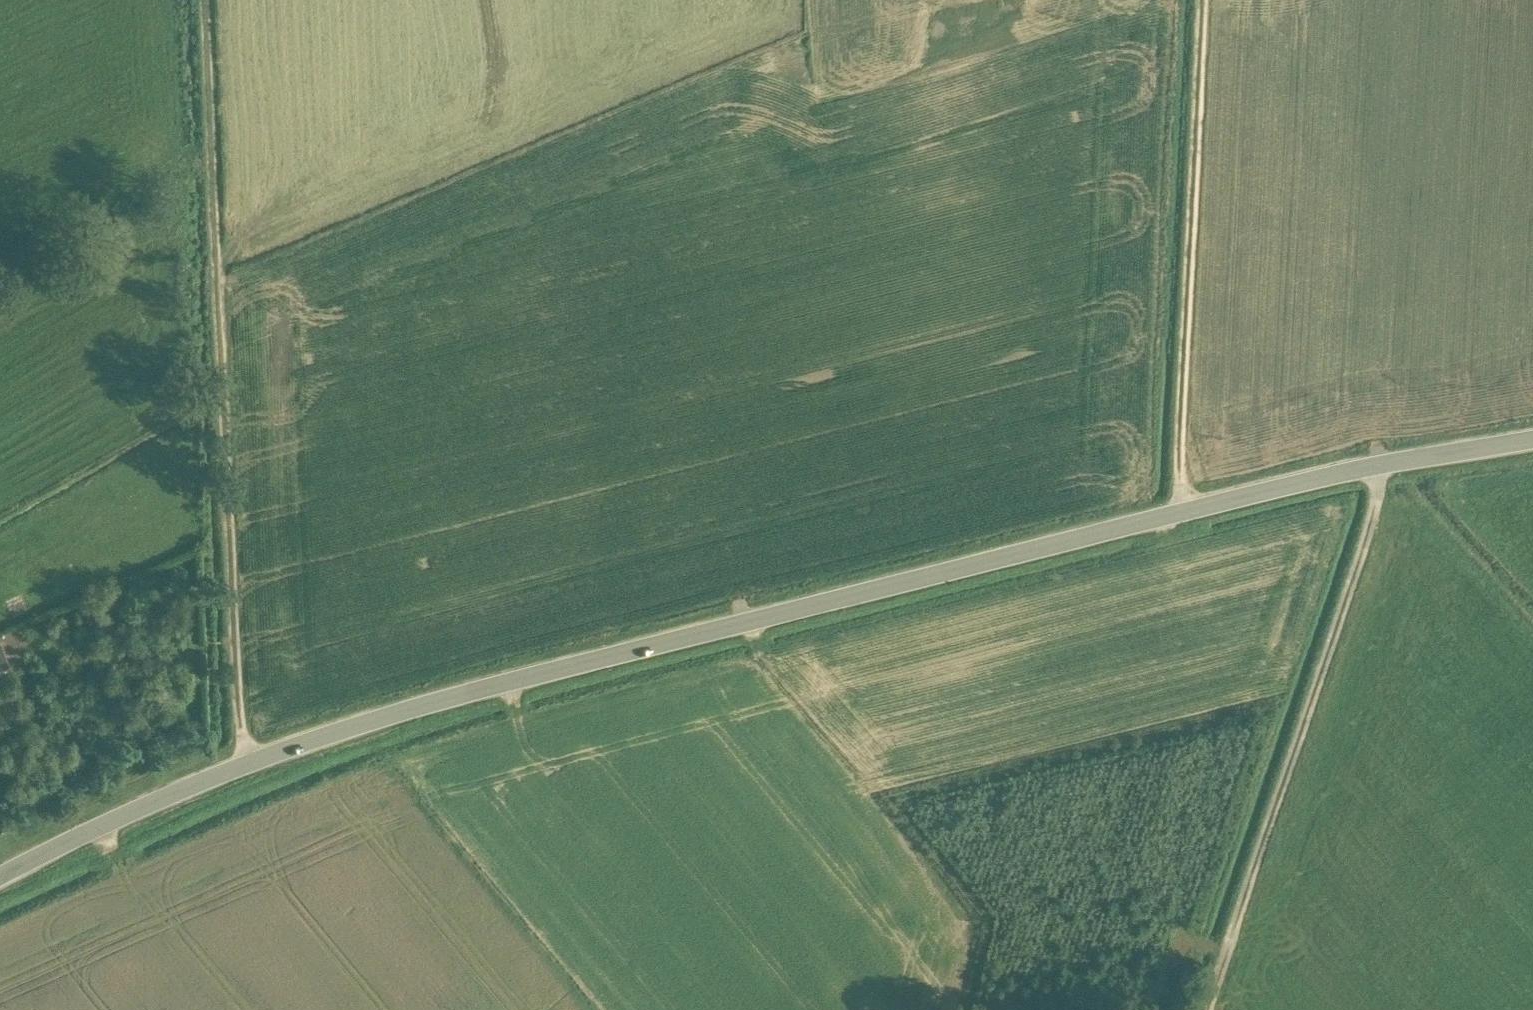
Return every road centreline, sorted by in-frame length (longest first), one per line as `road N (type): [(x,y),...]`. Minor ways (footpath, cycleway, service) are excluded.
road 1 (tertiary): [(1532,438),(1182,509),(389,711),(252,758),(0,876)]
road 2 (track): [(252,758),(237,720),(209,0)]
road 3 (track): [(1211,1009),(1393,461)]
road 4 (track): [(1182,509),(1202,0)]

